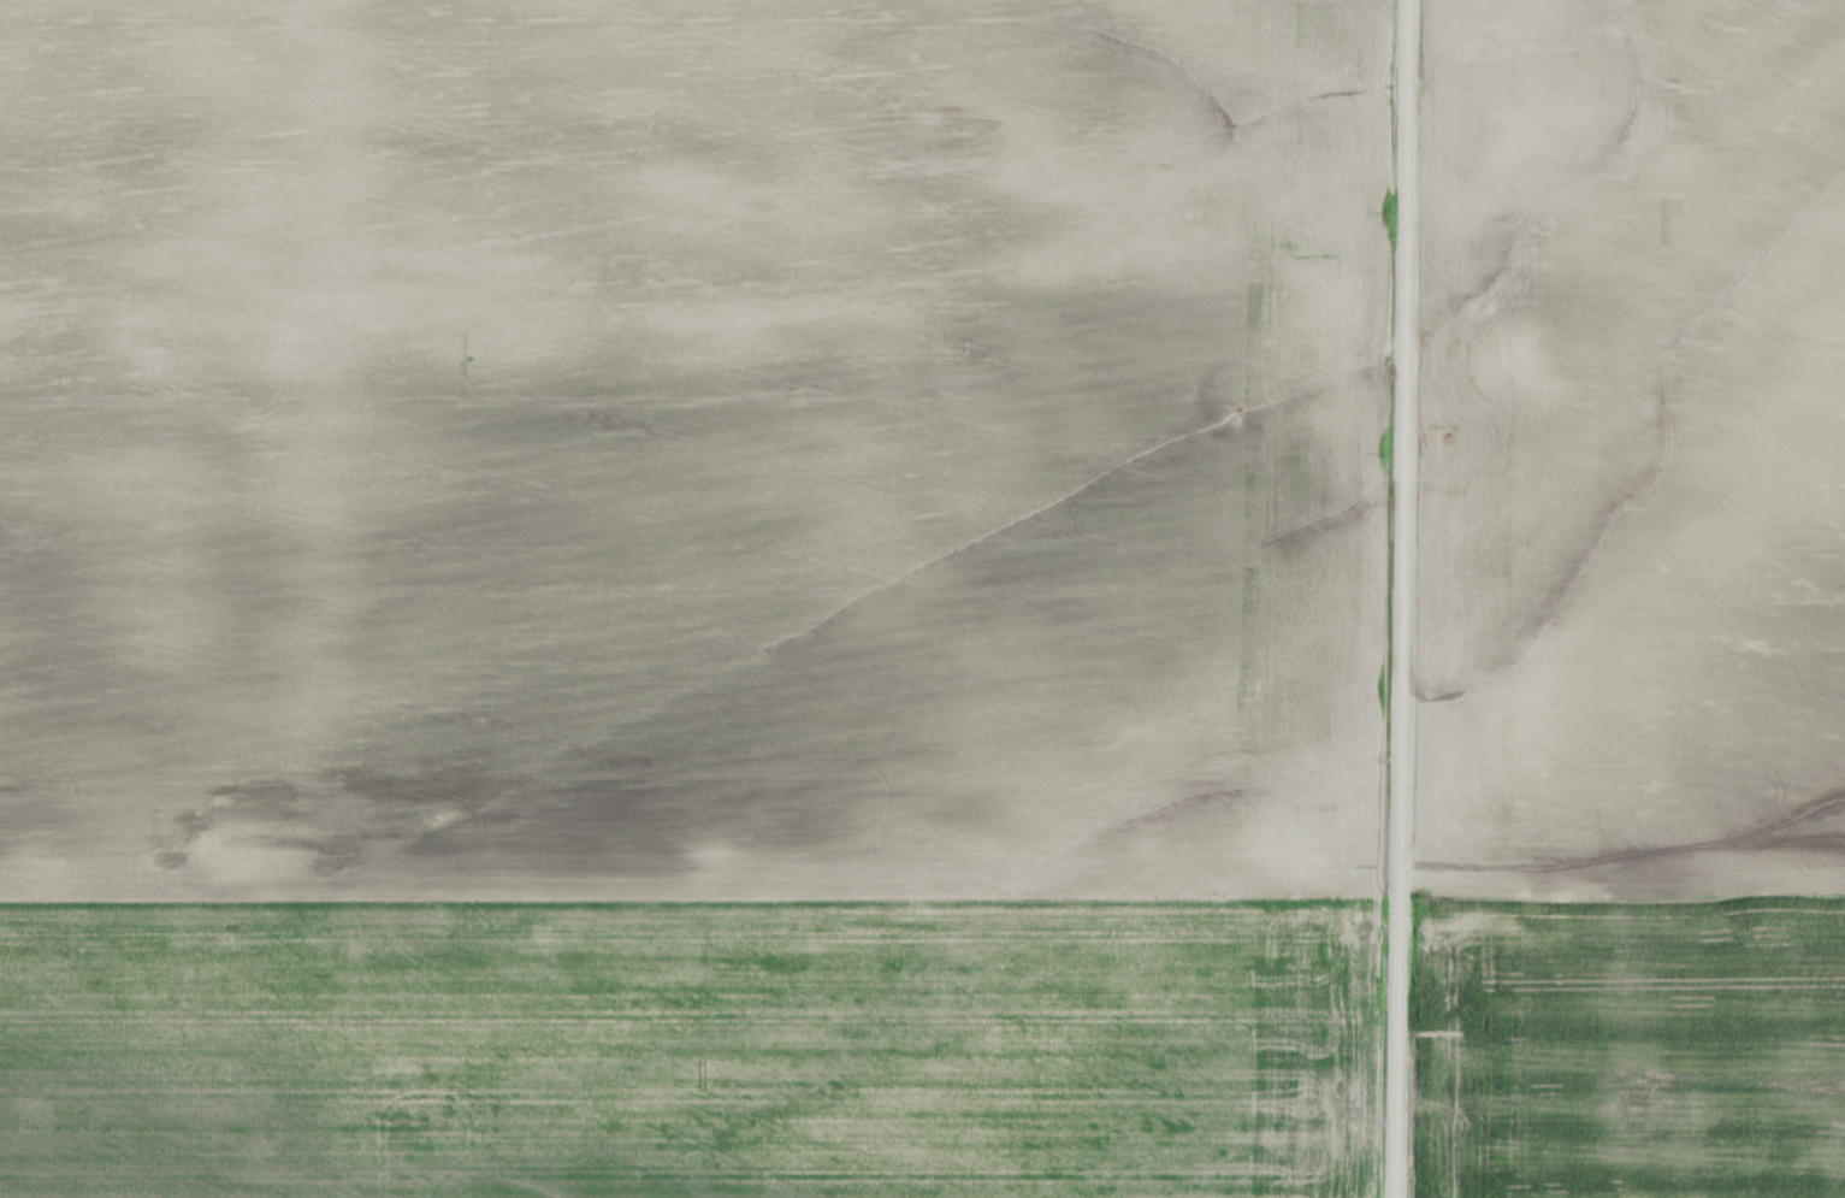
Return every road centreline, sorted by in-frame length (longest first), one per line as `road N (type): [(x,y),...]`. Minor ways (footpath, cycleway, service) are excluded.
road 1 (residential): [(1396,1197),(1406,0)]

